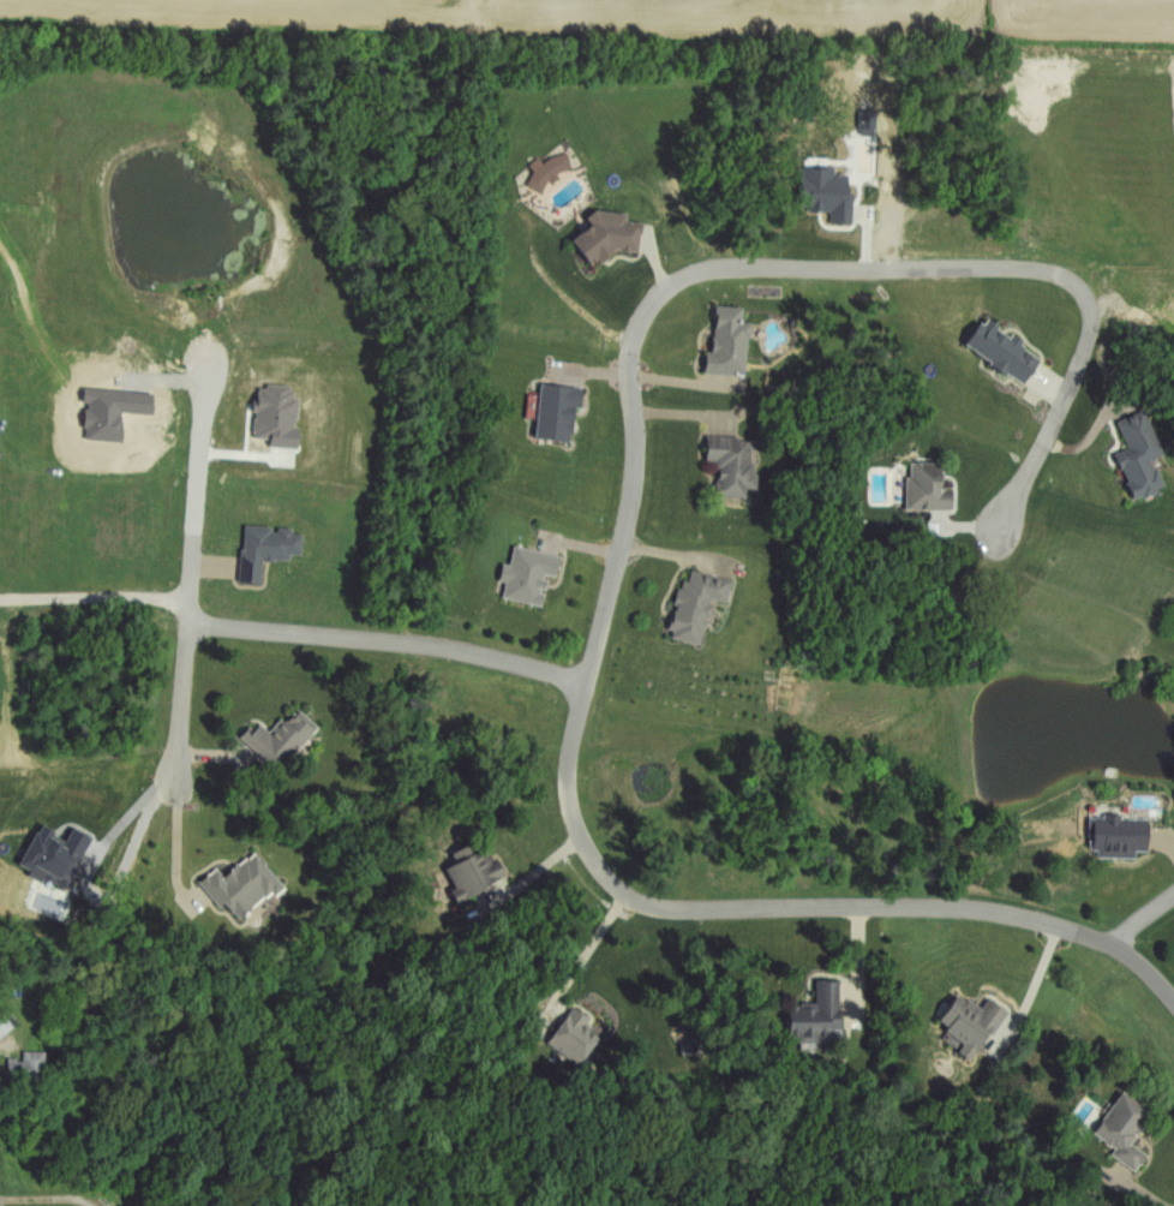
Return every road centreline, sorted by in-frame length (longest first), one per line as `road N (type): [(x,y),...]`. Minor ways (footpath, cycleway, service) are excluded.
road 1 (residential): [(1173,996),(1127,950),(1002,912),(924,904),(660,908),(625,900),(582,838),(567,798),(568,760),(641,448),(631,347),(640,316),(689,271),(1038,267),(1065,271),(1085,287),(1095,338),(1004,531)]
road 2 (residential): [(210,358),(174,793)]
road 3 (residential): [(587,682),(447,650),(188,623)]
road 4 (residential): [(191,599),(0,597)]

